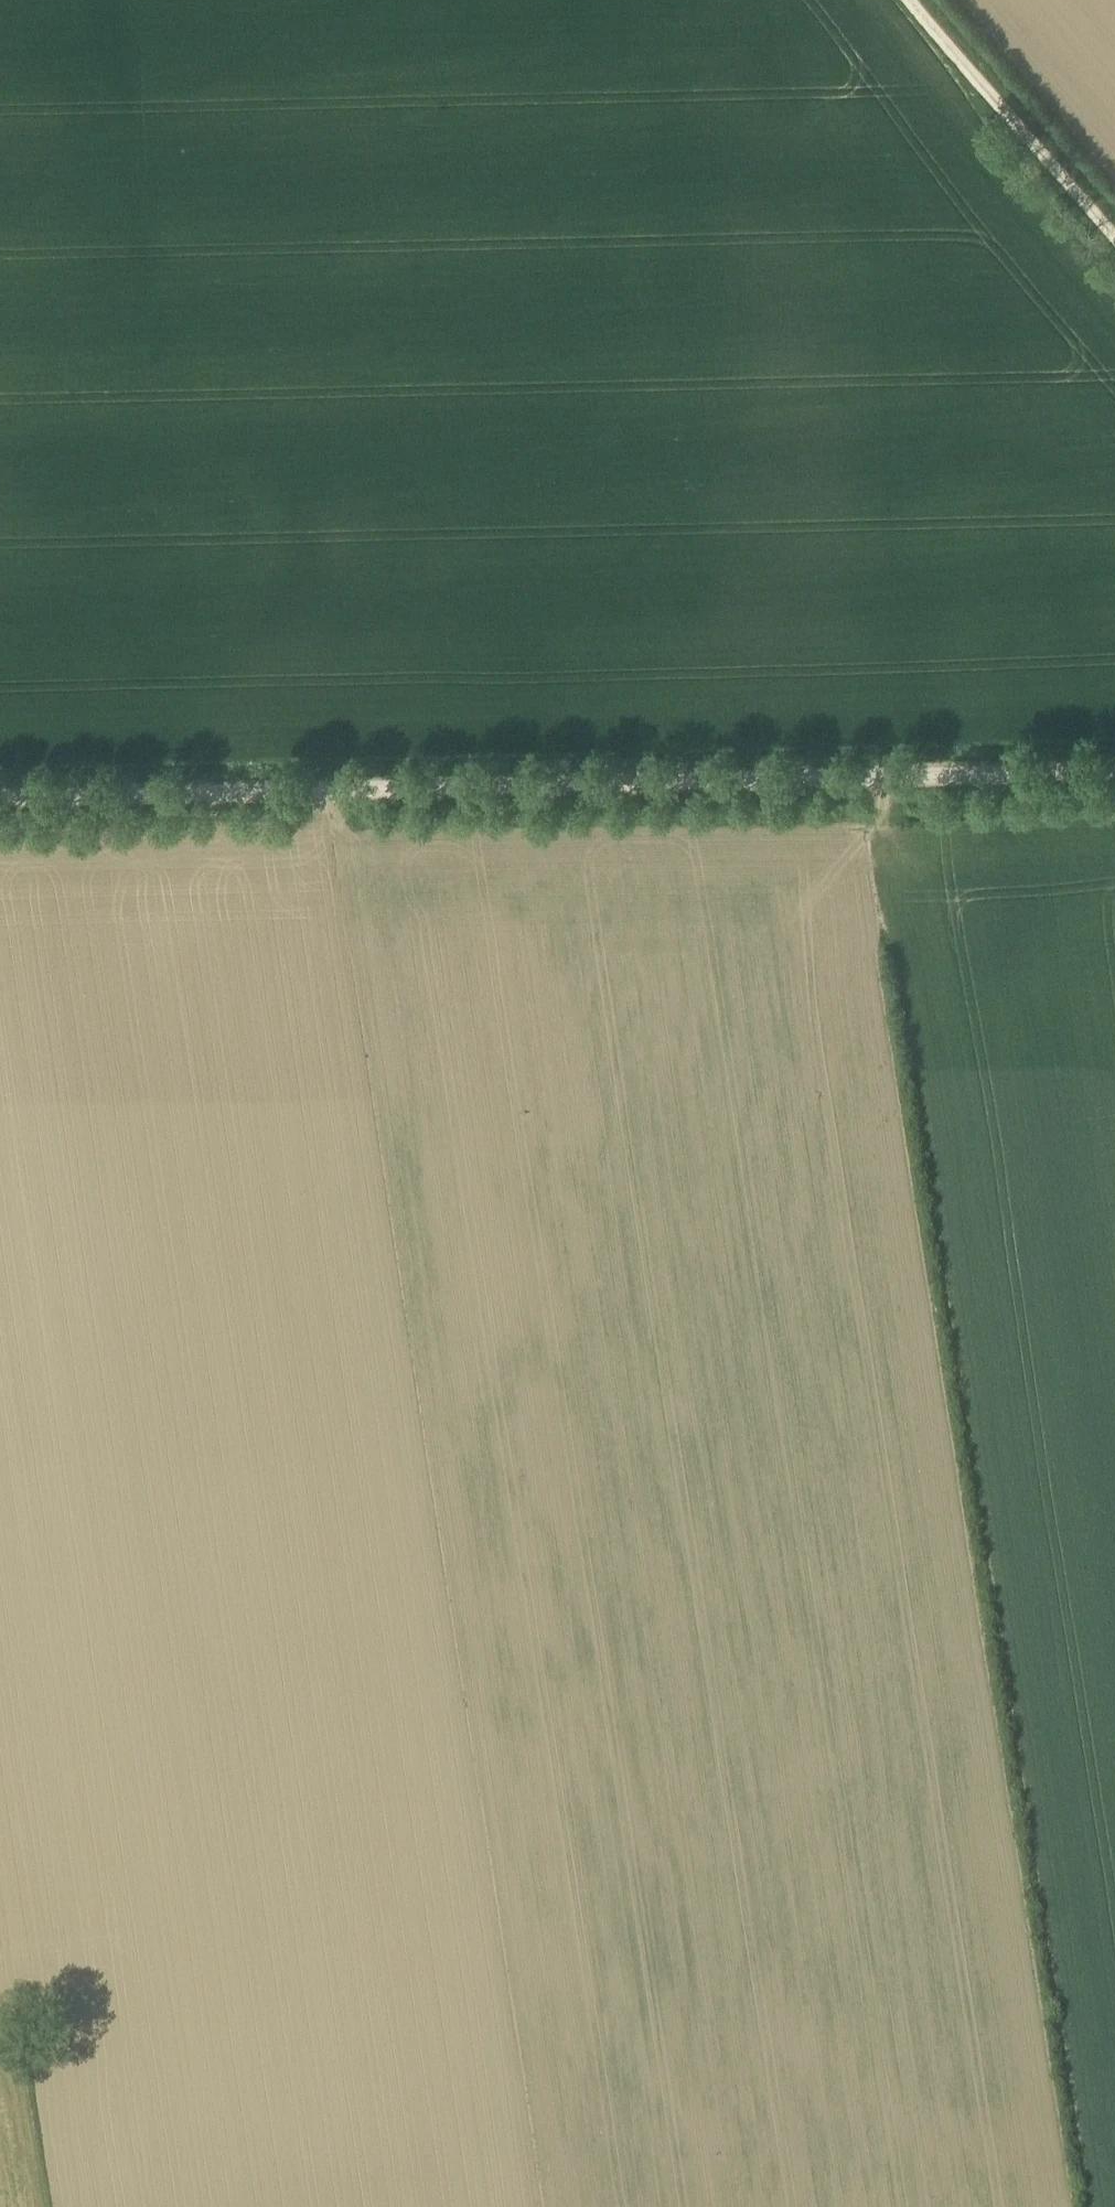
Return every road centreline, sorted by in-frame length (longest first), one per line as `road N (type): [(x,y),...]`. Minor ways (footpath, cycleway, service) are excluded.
road 1 (unclassified): [(0,802),(1114,776)]
road 2 (unclassified): [(916,0),(1114,234)]

